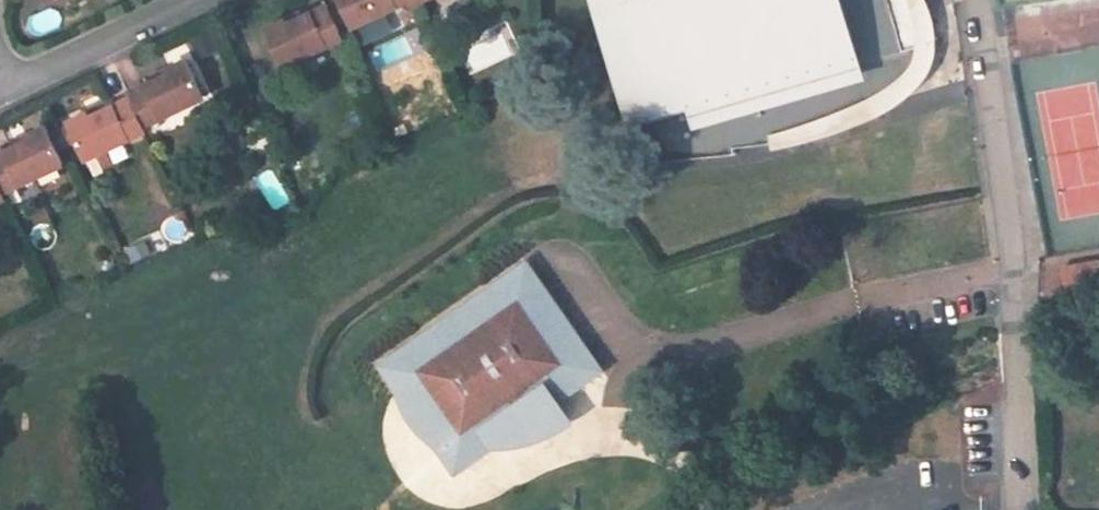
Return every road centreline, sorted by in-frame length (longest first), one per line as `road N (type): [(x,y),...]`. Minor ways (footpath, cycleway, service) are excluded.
road 1 (residential): [(979,0),(1016,265),(1017,509)]
road 2 (unclassified): [(2,82),(191,0)]

